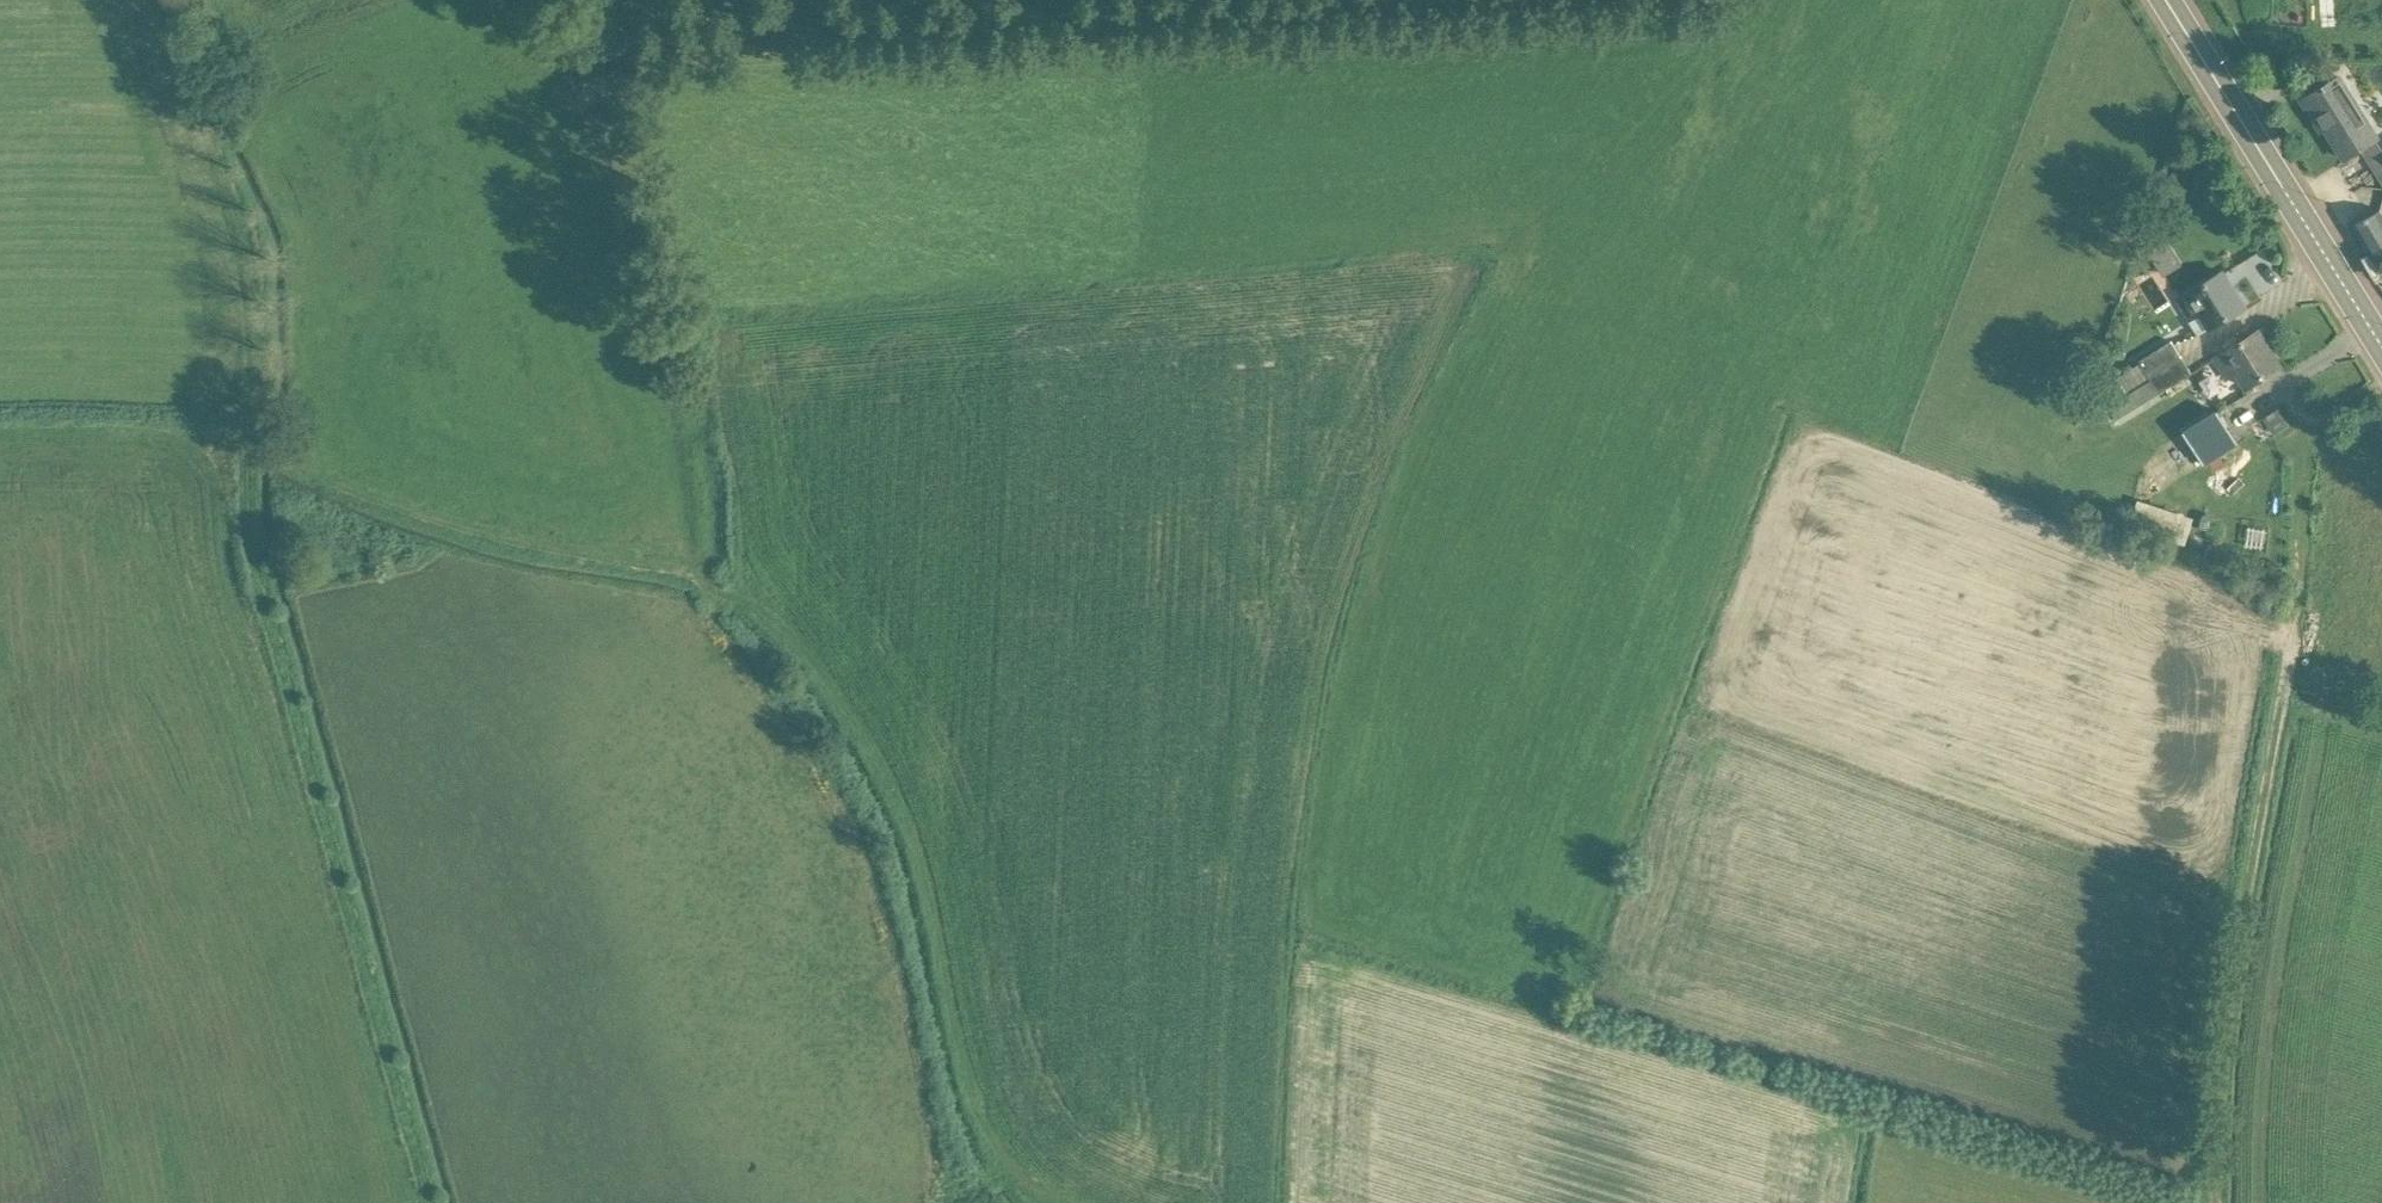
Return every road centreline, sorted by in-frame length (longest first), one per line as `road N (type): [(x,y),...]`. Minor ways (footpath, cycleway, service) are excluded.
road 1 (track): [(2217,1202),(2236,955),(2296,601),(2299,437),(2381,379)]
road 2 (track): [(952,1202),(875,889),(795,733),(724,647),(704,607),(689,402)]
road 3 (secondary): [(2381,346),(2166,0)]

